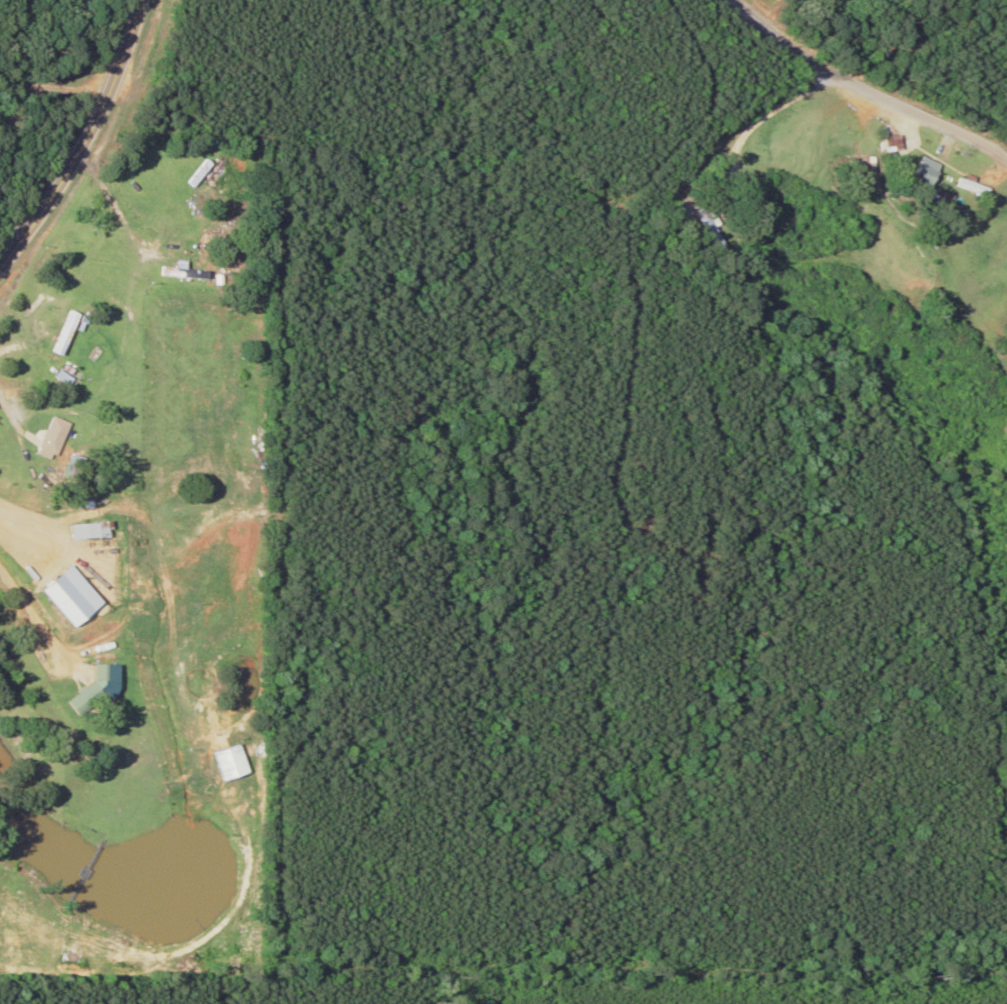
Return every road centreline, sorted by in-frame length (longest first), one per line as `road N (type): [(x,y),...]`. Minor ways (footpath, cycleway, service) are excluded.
road 1 (track): [(814,93),(626,390),(567,501),(537,587),(550,707),(617,835),(669,827),(771,778),(907,637)]
road 2 (residential): [(1006,215),(915,146),(778,75),(697,0)]
road 3 (secondary): [(0,226),(76,95),(111,0)]
road 4 (residential): [(0,738),(184,790)]

